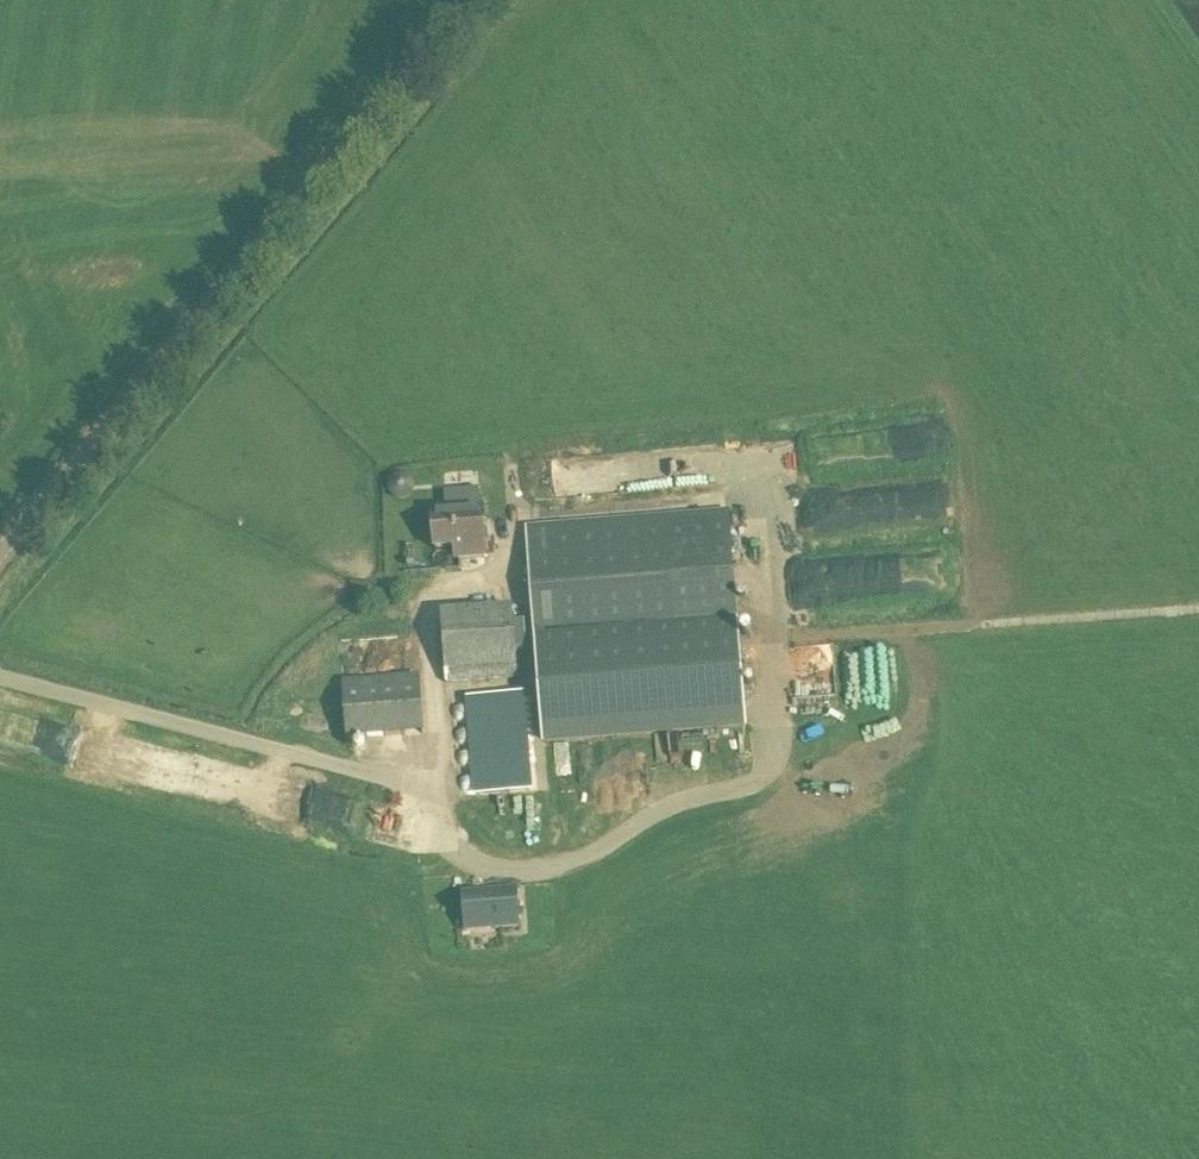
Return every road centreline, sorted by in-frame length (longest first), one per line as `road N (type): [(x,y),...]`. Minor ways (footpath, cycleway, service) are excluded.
road 1 (tertiary): [(0,560),(474,0)]
road 2 (track): [(784,635),(1198,609)]

